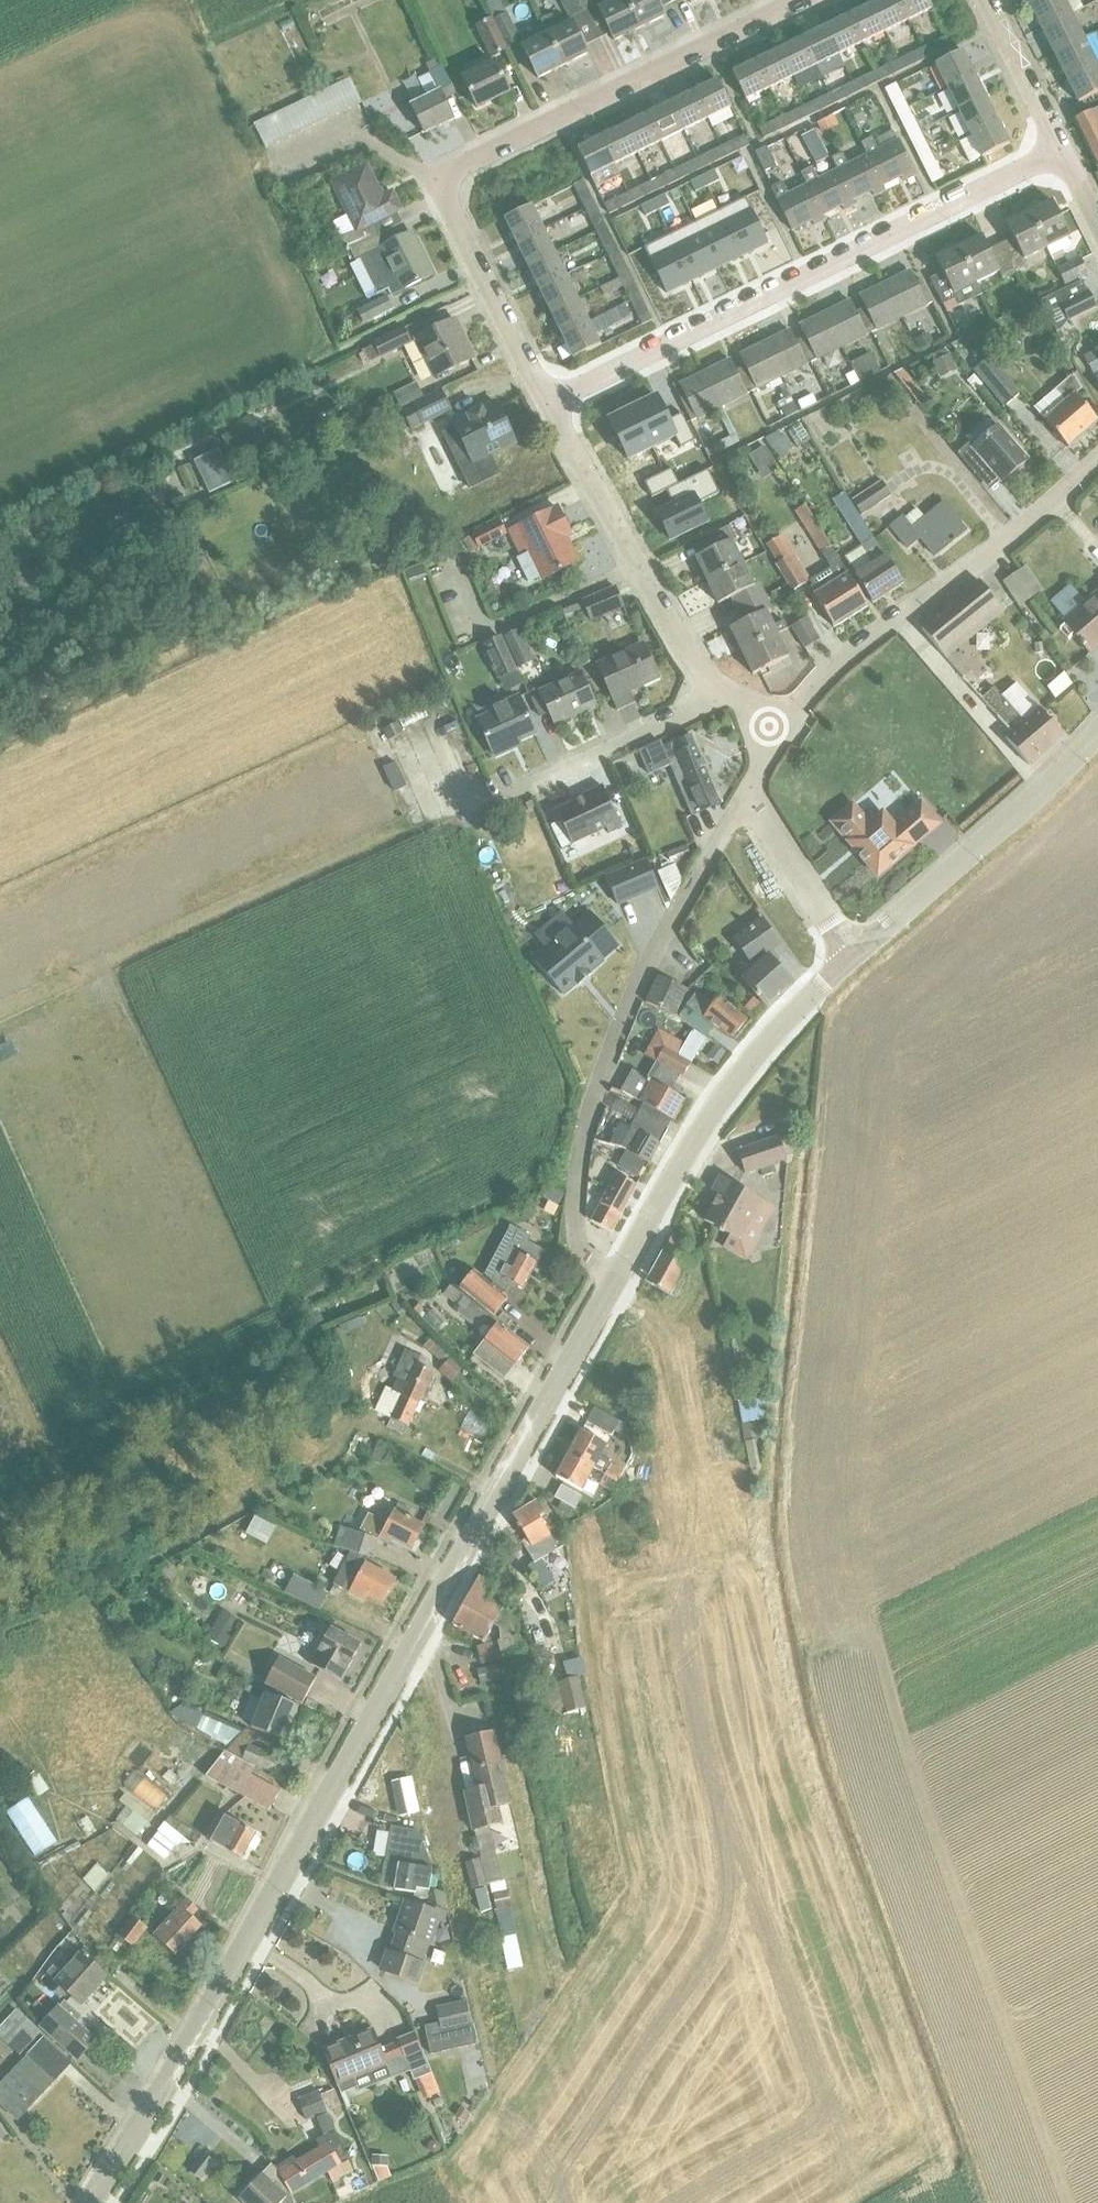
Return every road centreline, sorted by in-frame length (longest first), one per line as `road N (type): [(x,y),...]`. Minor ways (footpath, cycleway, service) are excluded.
road 1 (tertiary): [(91,2202),(154,2110),(620,1275)]
road 2 (residential): [(551,408),(1062,154)]
road 3 (track): [(493,797),(456,803),(0,1010)]
road 4 (residential): [(620,1275),(580,1248),(587,1114),(631,992),(745,801)]
road 5 (residential): [(1097,462),(1044,511),(858,645),(787,726)]
road 6 (residential): [(444,181),(461,160),(796,0)]
road 7 (tertiary): [(620,1275),(700,1131),(799,1005),(851,954)]
road 8 (tertiary): [(851,954),(1097,733)]
road 9 (residential): [(493,797),(724,693)]
road 10 (residential): [(551,408),(445,198),(444,181)]
road 11 (residential): [(455,576),(478,635),(641,568)]
road 12 (residential): [(444,181),(360,138),(276,176)]
road 13 (residential): [(851,954),(745,801)]
road 14 (residential): [(641,568),(551,408)]
road 15 (residential): [(1062,154),(986,0)]
road 16 (residential): [(724,693),(694,661),(641,568)]

